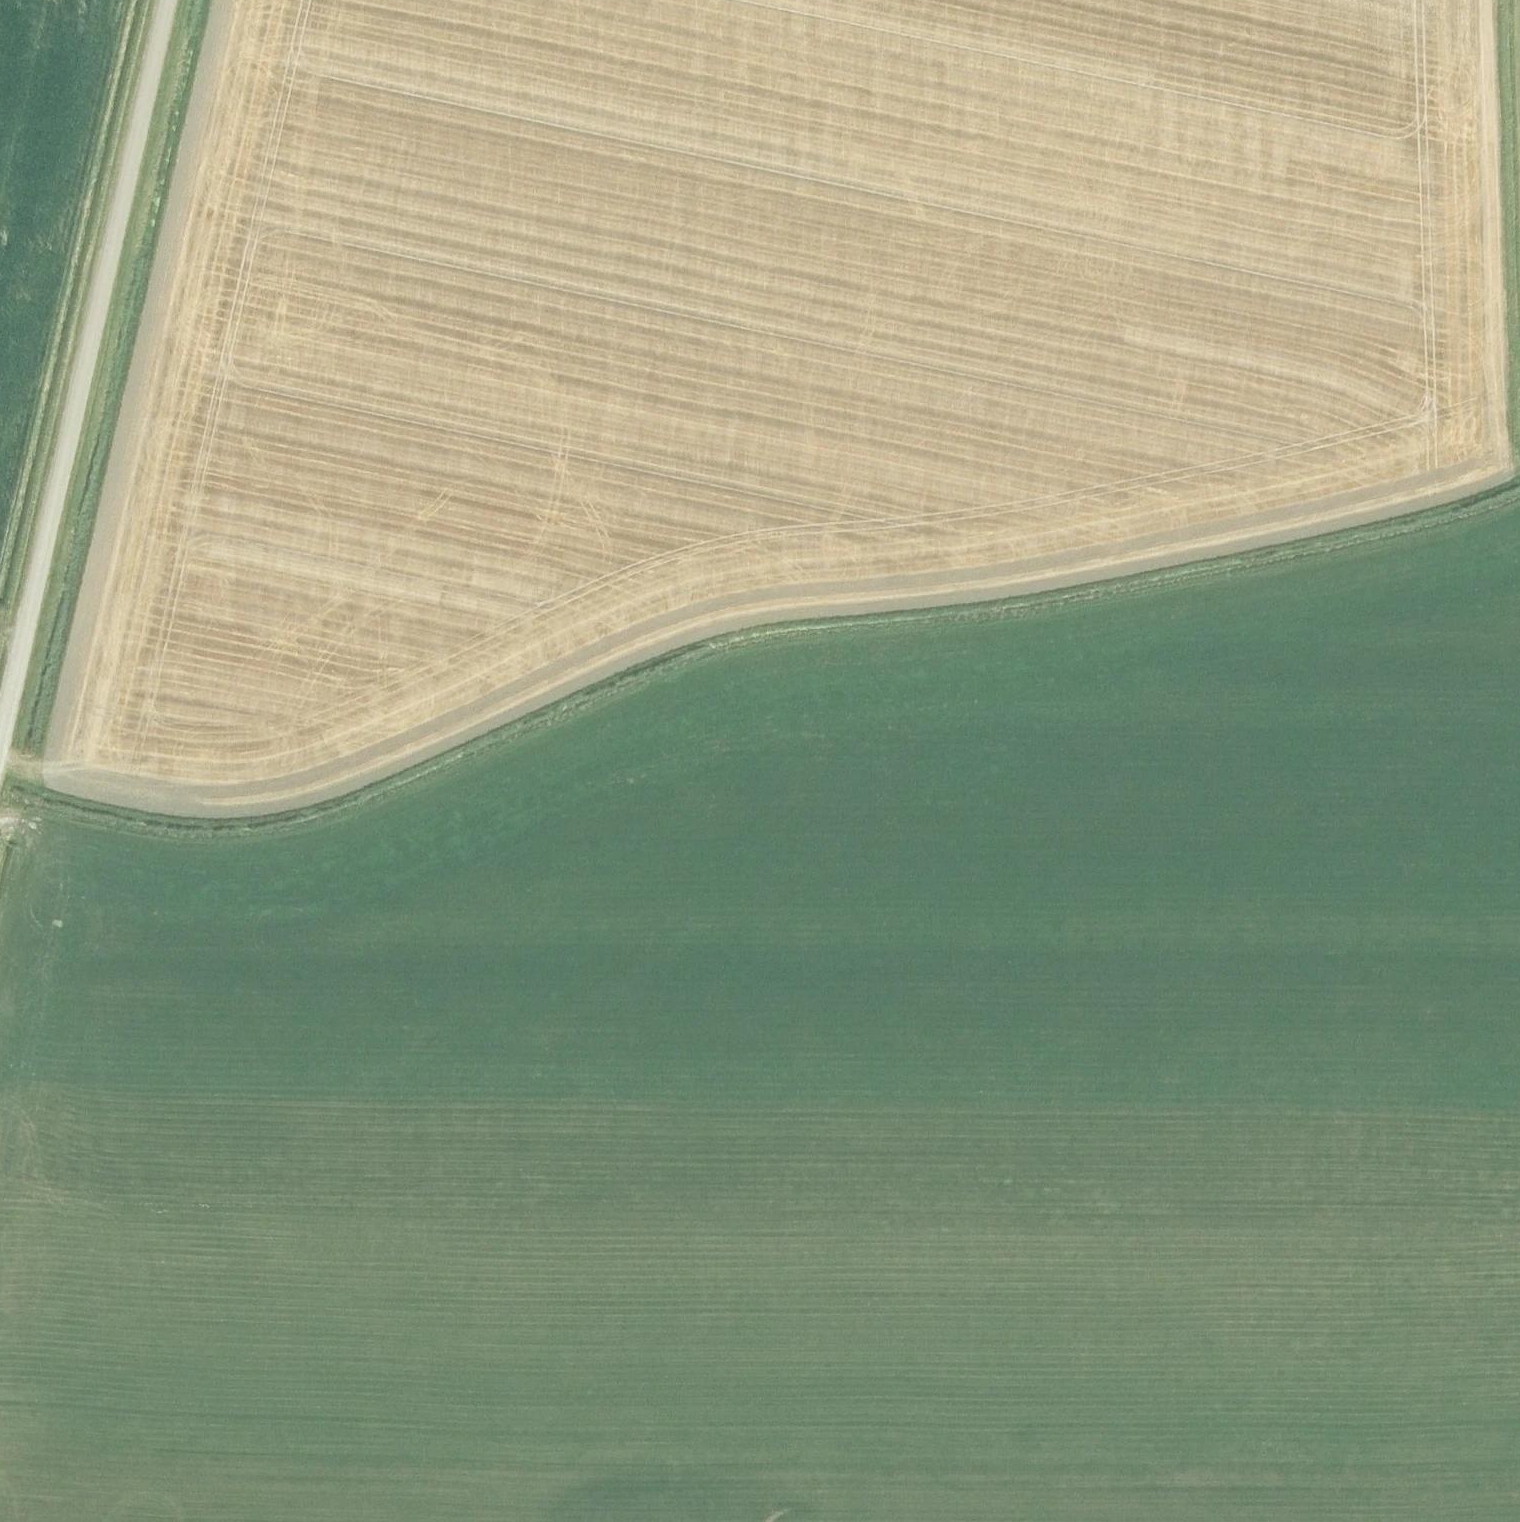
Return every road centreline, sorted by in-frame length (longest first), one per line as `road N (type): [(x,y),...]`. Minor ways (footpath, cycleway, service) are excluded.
road 1 (unclassified): [(0,751),(170,0)]

